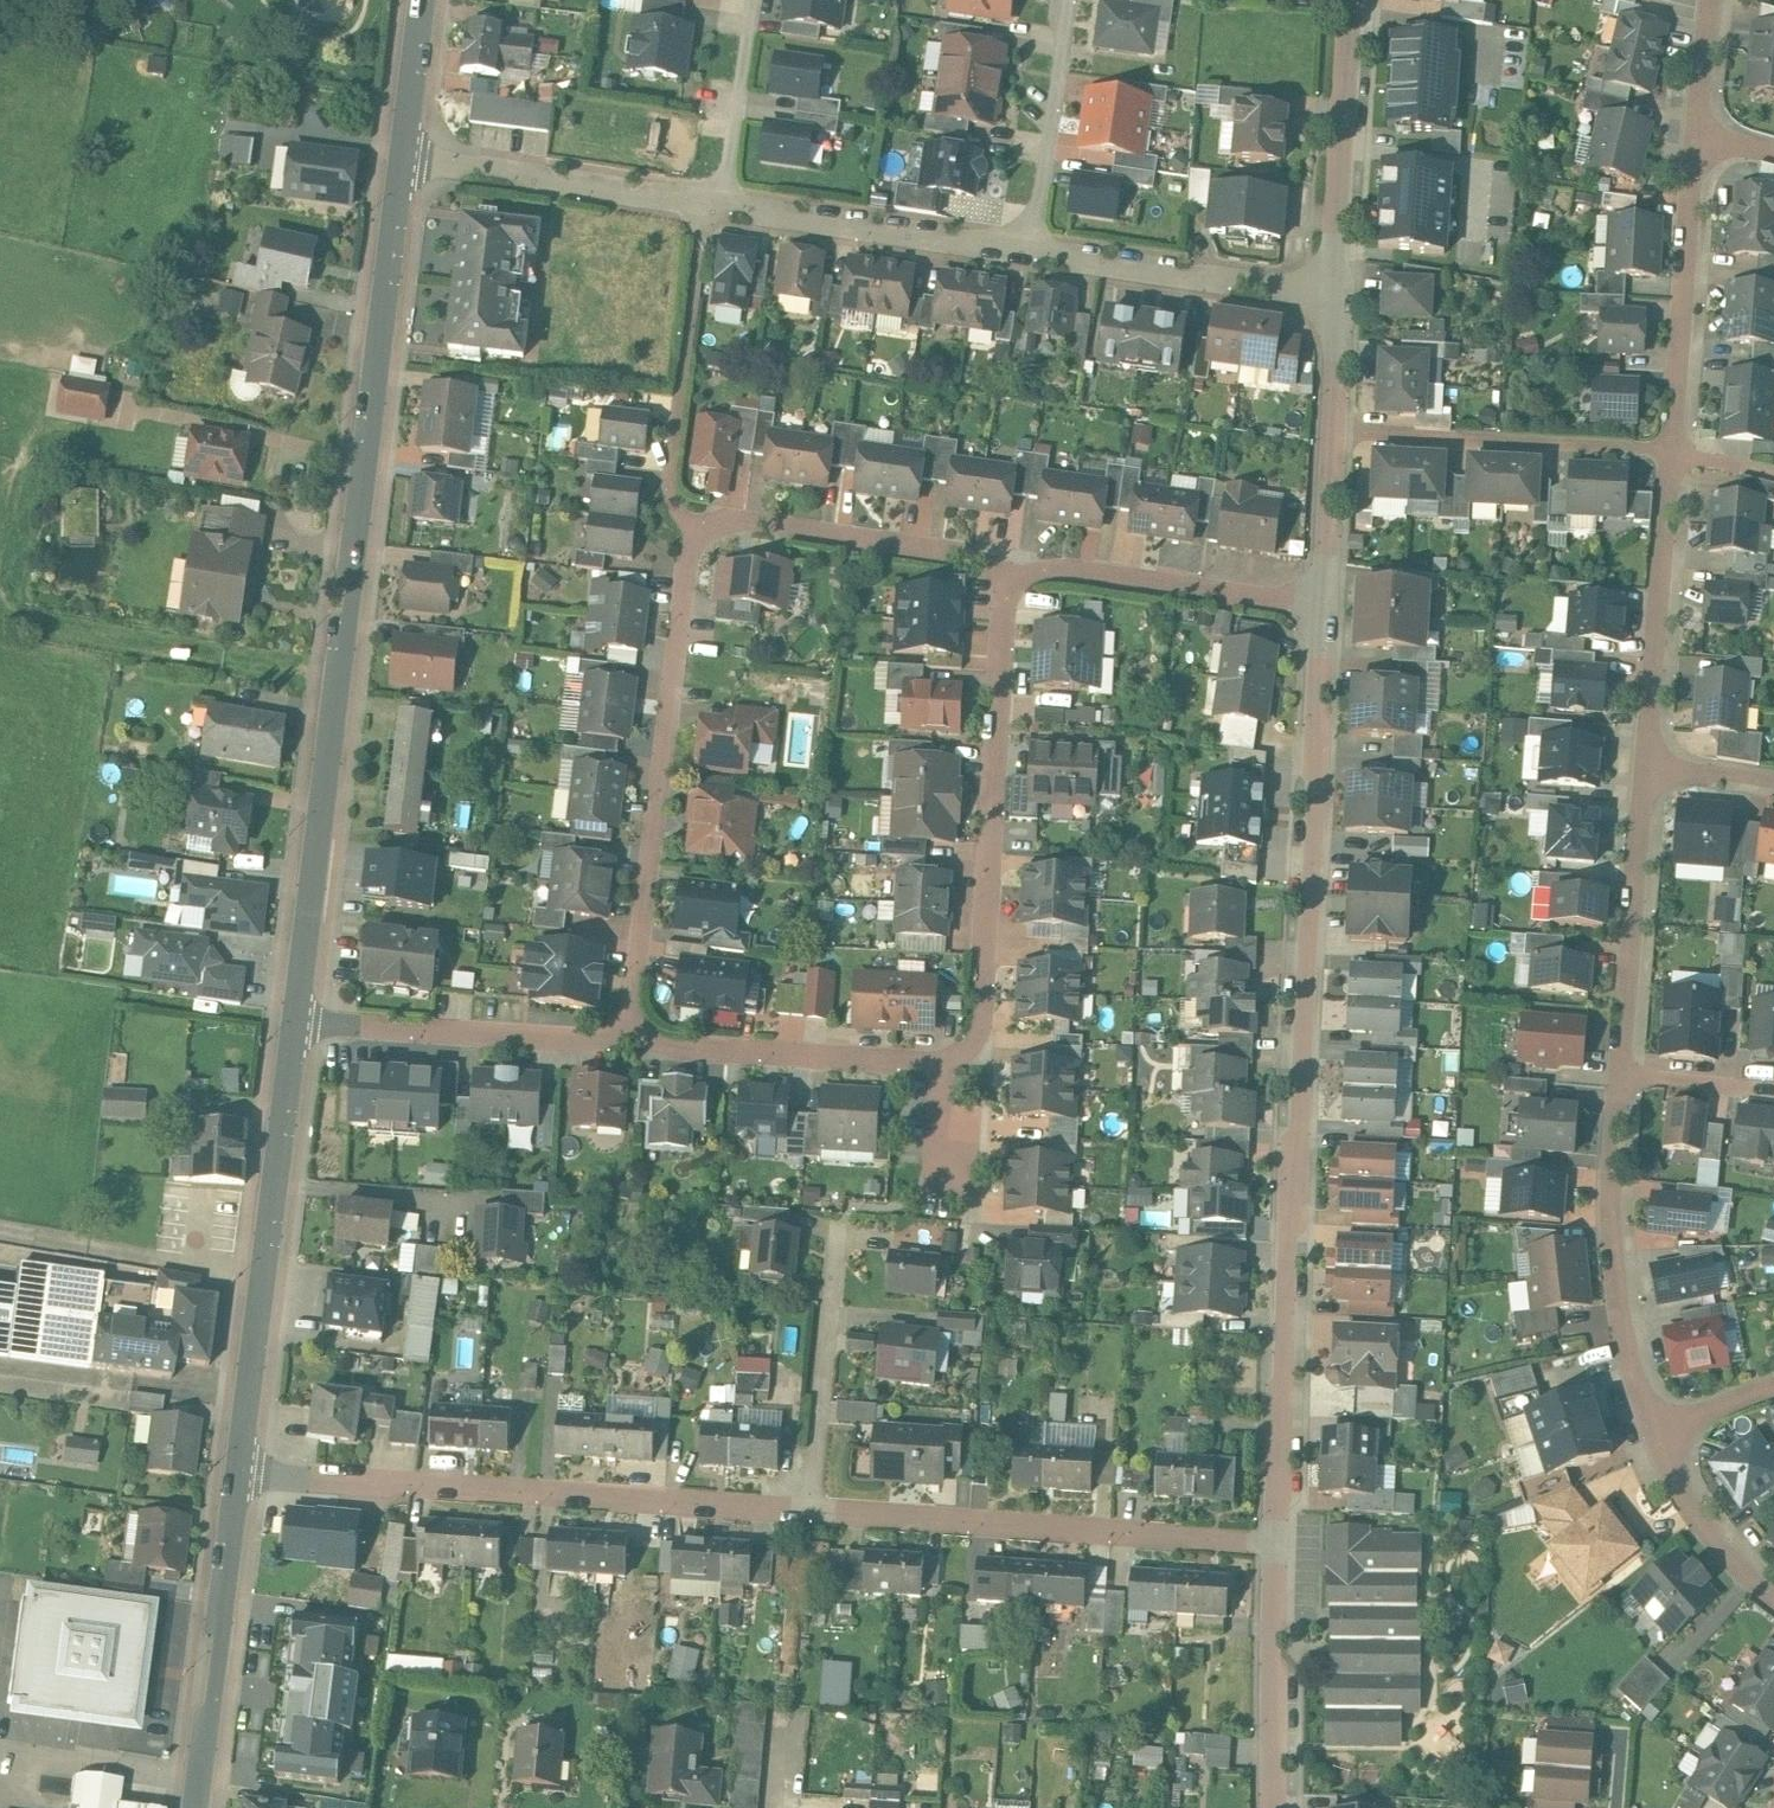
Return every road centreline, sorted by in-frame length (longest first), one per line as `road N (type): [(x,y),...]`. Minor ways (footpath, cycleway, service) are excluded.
road 1 (residential): [(1325,607),(1281,1543)]
road 2 (residential): [(296,1019),(402,165)]
road 3 (residential): [(806,1511),(240,1472)]
road 4 (residential): [(698,518),(624,1040)]
road 5 (residential): [(806,1511),(1281,1543)]
road 6 (residential): [(978,1034),(1002,559)]
road 7 (residential): [(240,1472),(296,1019)]
road 8 (residential): [(978,1034),(942,1066),(624,1040)]
road 9 (residential): [(1658,1424),(1634,1351),(1616,1231),(1624,1076)]
road 10 (residential): [(1331,430),(1678,450)]
road 11 (residential): [(195,1807),(240,1472)]
road 12 (residential): [(706,204),(669,507),(698,518)]
road 13 (residential): [(1033,249),(706,204)]
road 14 (residential): [(624,1040),(296,1019)]
road 15 (residential): [(1325,607),(1002,559)]
road 16 (residential): [(1678,450),(1700,127)]
road 17 (residential): [(1624,1076),(1650,758)]
road 18 (residential): [(1650,758),(1678,450)]
road 19 (residential): [(1338,293),(1033,249)]
road 20 (residential): [(1002,559),(698,518)]
road 21 (residential): [(706,204),(402,165)]
road 22 (residential): [(1357,0),(1338,293)]
road 23 (residential): [(836,1221),(806,1511)]
road 24 (residential): [(1281,1543),(1282,1807)]
road 25 (residential): [(1069,0),(1033,249)]
road 26 (residential): [(1773,1597),(1686,1494),(1658,1424)]
road 27 (residential): [(706,204),(725,162),(743,0)]
road 28 (residential): [(1331,430),(1325,607)]
road 29 (residential): [(402,165),(423,0)]
road 30 (residential): [(1624,1076),(1773,1092)]
road 31 (residential): [(1338,293),(1331,430)]
road 32 (residential): [(1700,127),(1716,0)]
road 33 (residential): [(1650,758),(1773,780)]
road 34 (residential): [(1773,1384),(1658,1424)]

